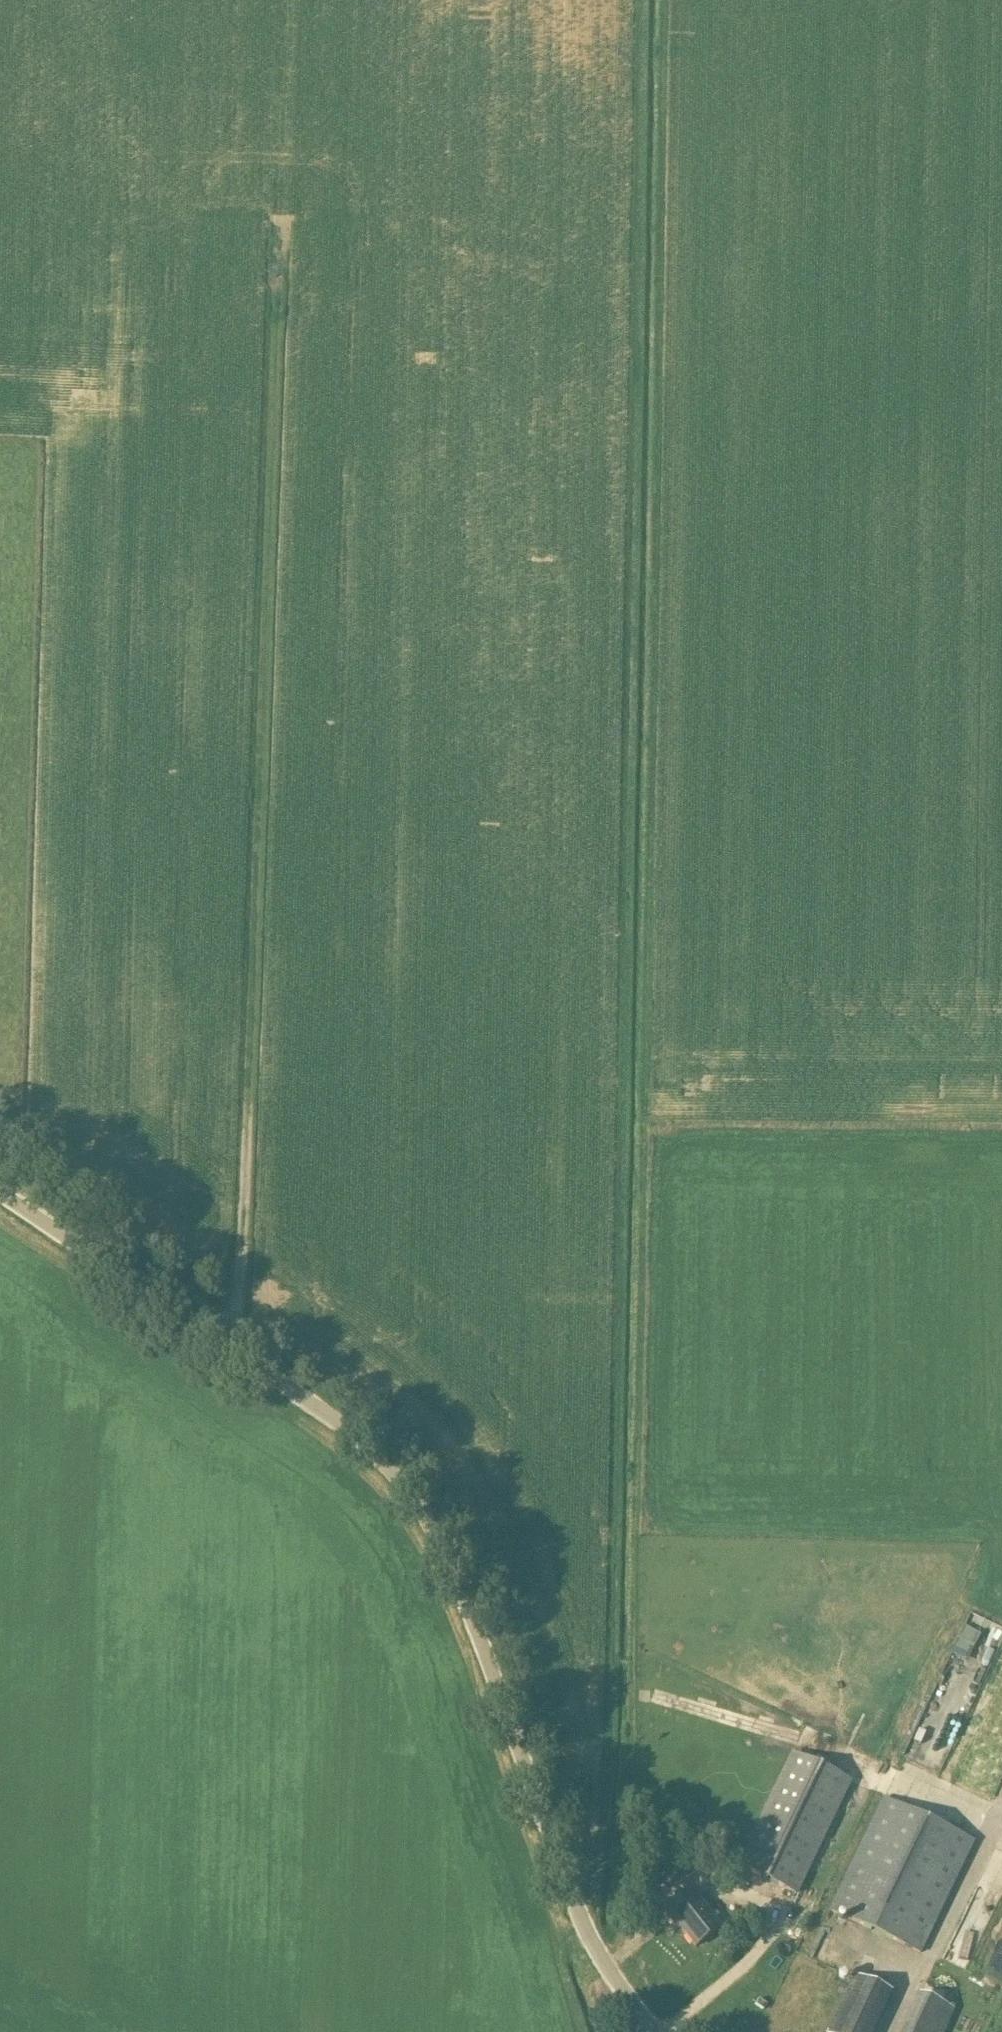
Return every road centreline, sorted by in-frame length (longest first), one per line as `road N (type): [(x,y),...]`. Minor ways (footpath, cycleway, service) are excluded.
road 1 (unclassified): [(654,2031),(592,1942),(427,1515),(358,1434),(0,1195)]

